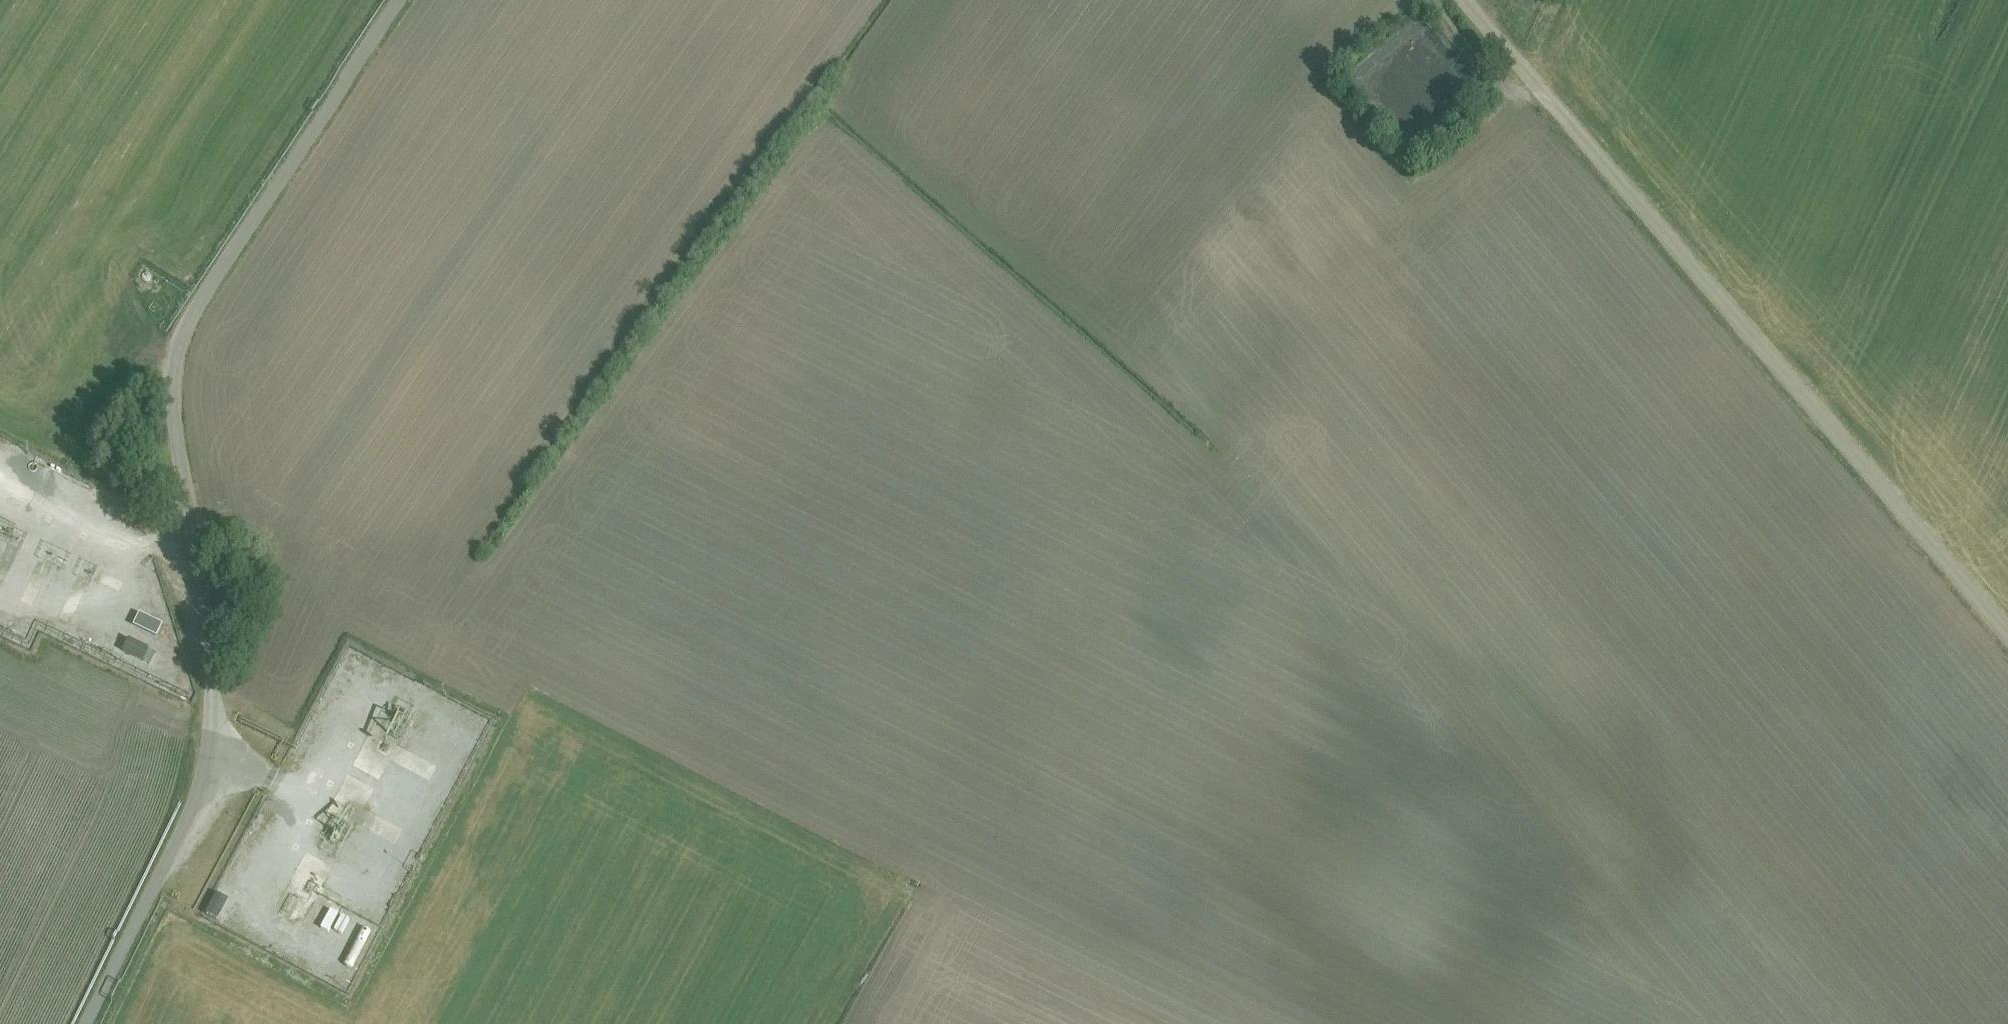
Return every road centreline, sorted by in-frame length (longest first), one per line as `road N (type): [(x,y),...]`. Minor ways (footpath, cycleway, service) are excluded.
road 1 (unclassified): [(405,0),(191,320),(177,375),(213,737),(205,782),(87,1023)]
road 2 (unclassified): [(2007,639),(1461,0)]

